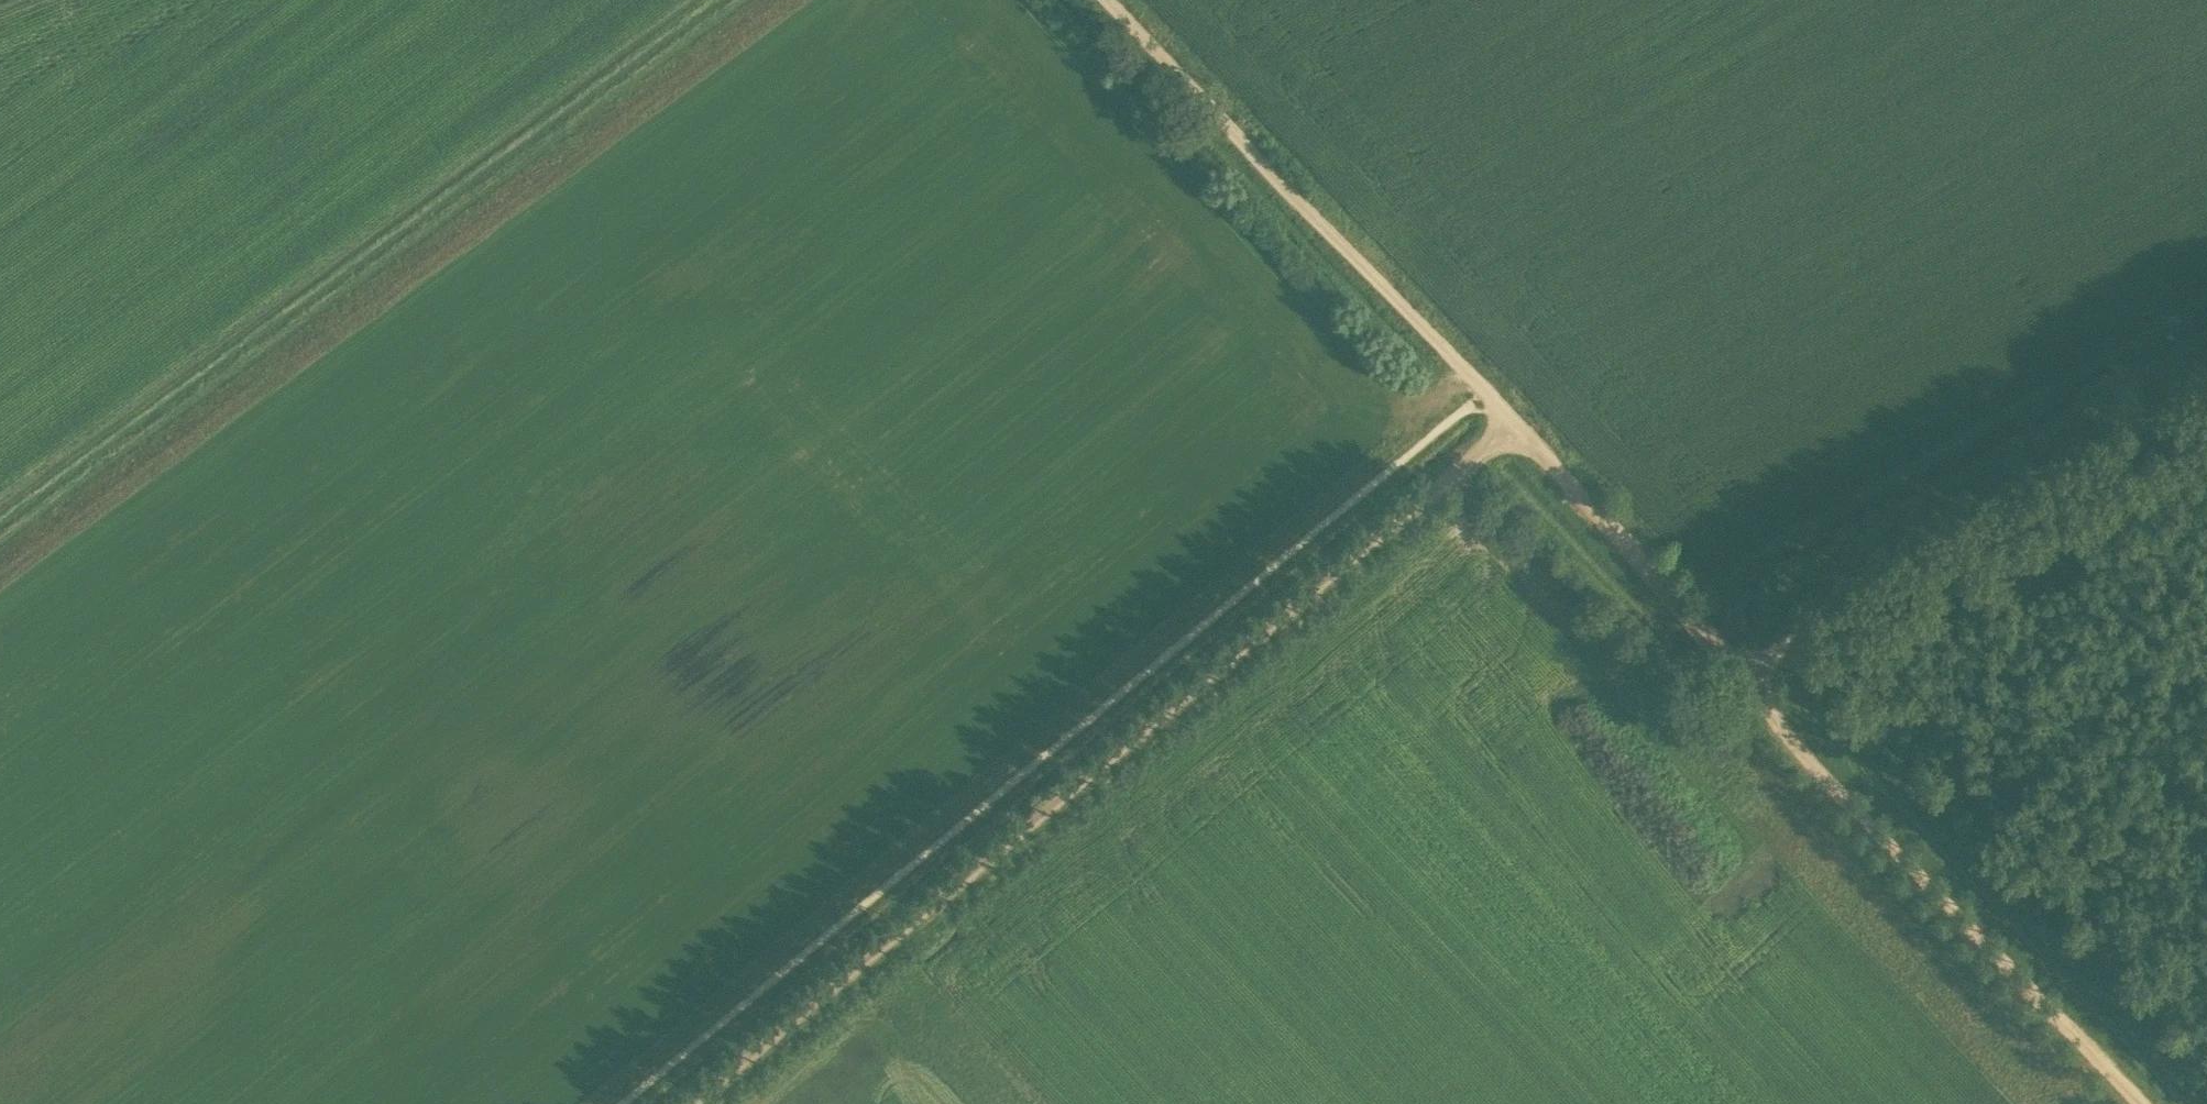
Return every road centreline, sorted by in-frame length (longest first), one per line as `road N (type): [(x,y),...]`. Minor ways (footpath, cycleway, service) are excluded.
road 1 (track): [(694,1103),(1518,425)]
road 2 (track): [(1107,0),(1518,425)]
road 3 (track): [(1743,672),(1855,810),(2141,1103)]
road 4 (track): [(1743,672),(2206,404)]
road 5 (track): [(1518,425),(1743,672)]

